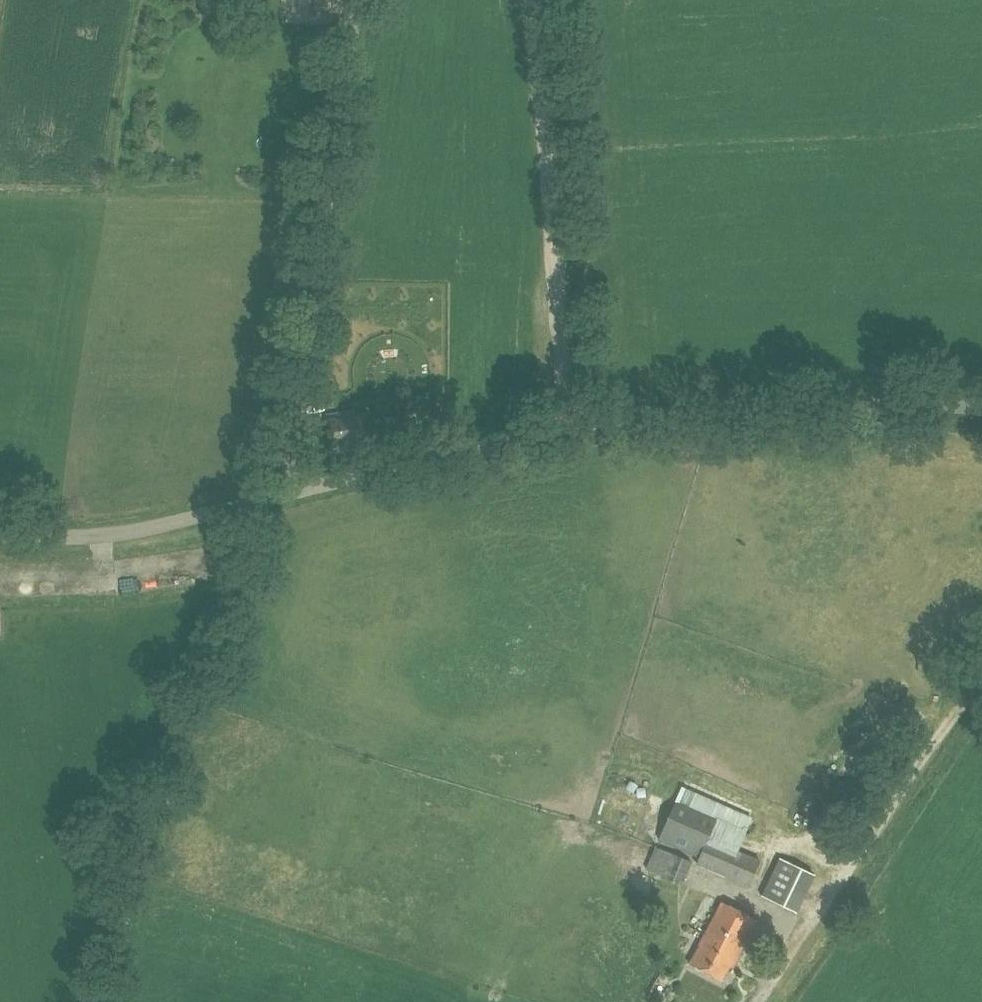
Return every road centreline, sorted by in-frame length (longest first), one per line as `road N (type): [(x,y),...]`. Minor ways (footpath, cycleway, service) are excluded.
road 1 (unclassified): [(287,495),(526,435),(661,414),(786,405),(981,407)]
road 2 (unclassified): [(287,495),(357,0)]
road 3 (unclassified): [(0,537),(137,531),(287,495)]

